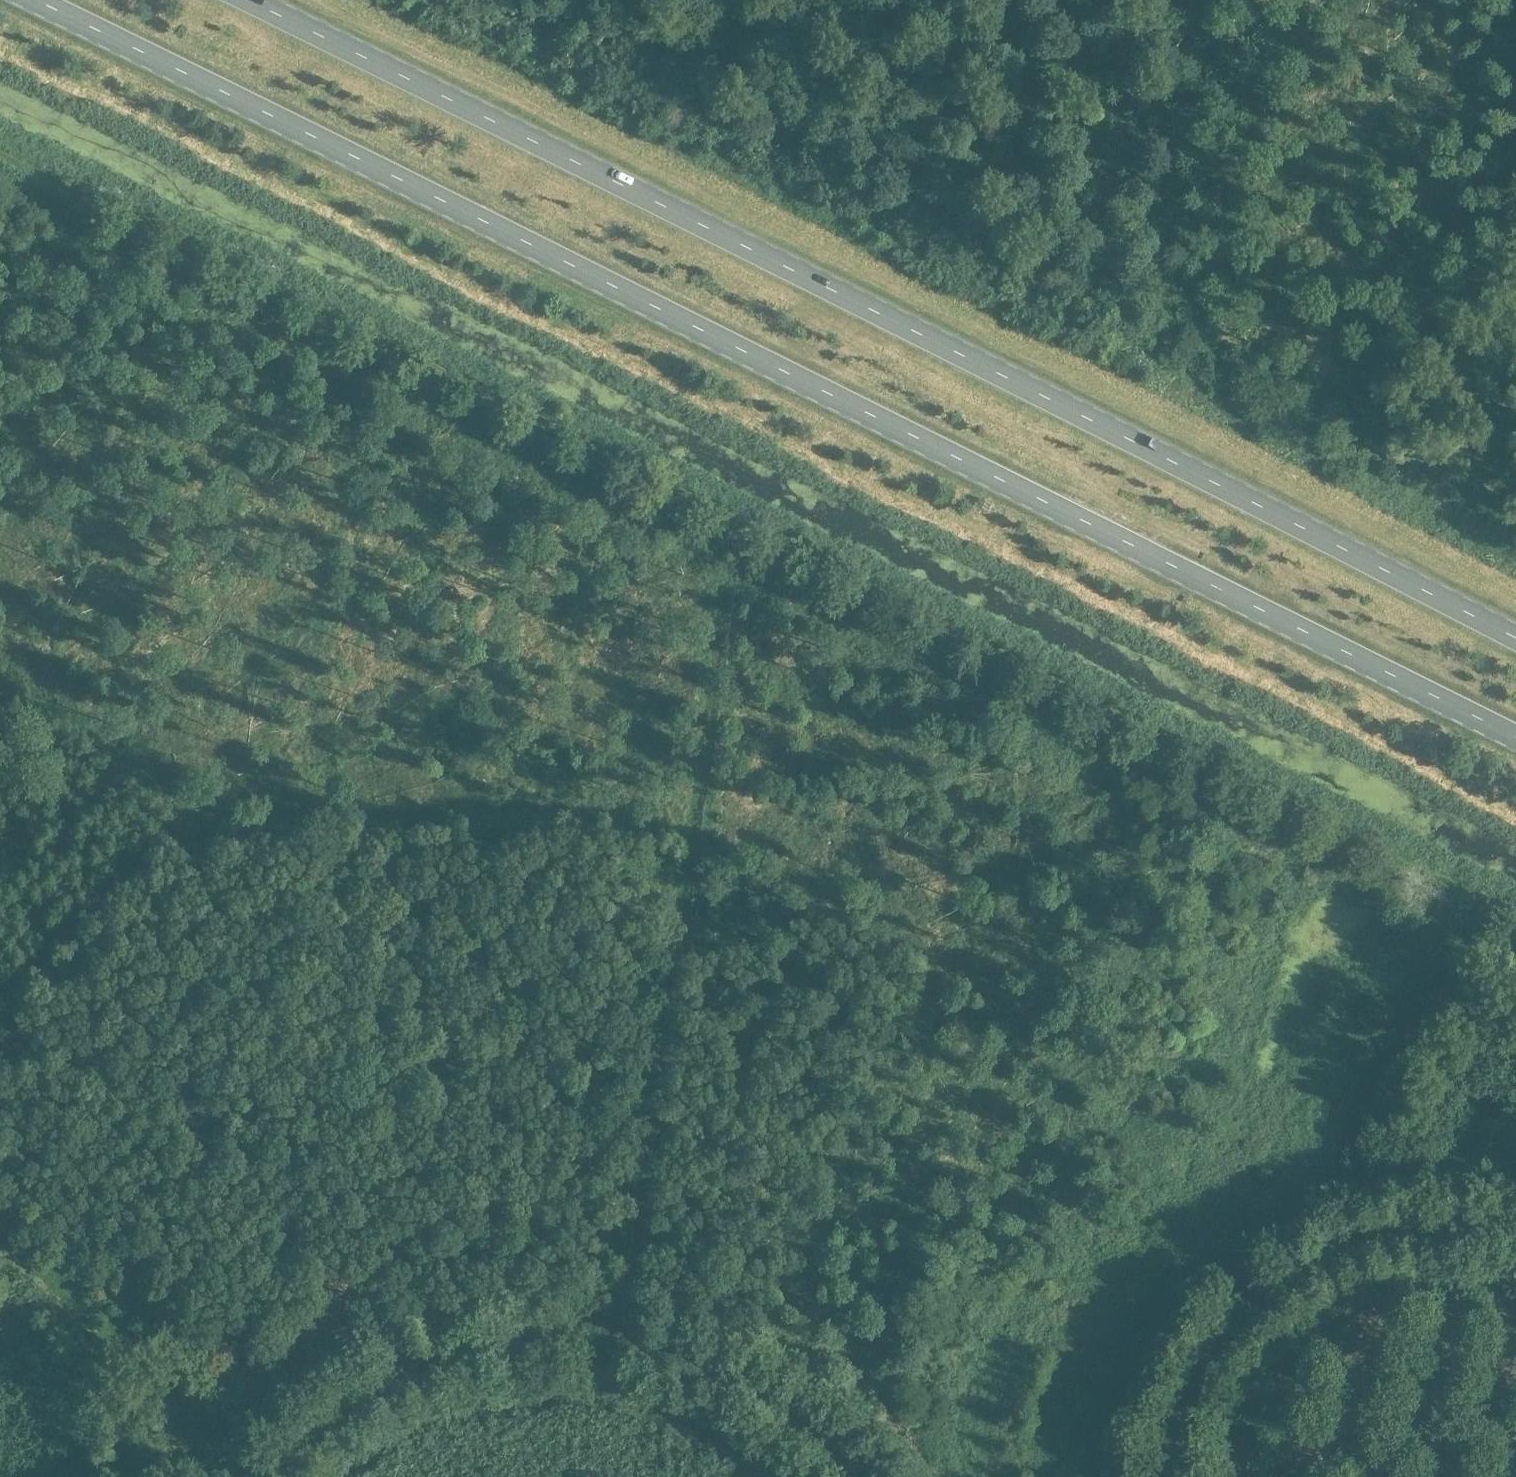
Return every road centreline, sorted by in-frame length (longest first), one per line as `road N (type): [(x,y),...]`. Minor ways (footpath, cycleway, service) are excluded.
road 1 (track): [(1515,914),(0,152)]
road 2 (primary): [(32,0),(1515,737)]
road 3 (primary): [(1515,638),(248,0)]

